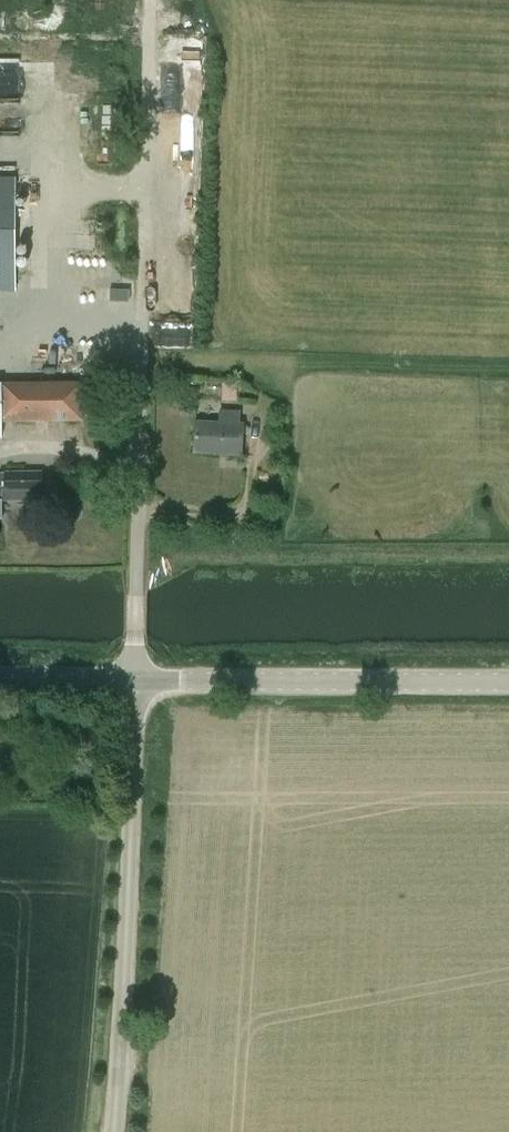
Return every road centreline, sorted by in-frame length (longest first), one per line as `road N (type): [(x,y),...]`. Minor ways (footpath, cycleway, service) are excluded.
road 1 (unclassified): [(111,1131),(135,680)]
road 2 (tertiary): [(508,681),(135,680)]
road 3 (tertiary): [(0,681),(135,680)]

